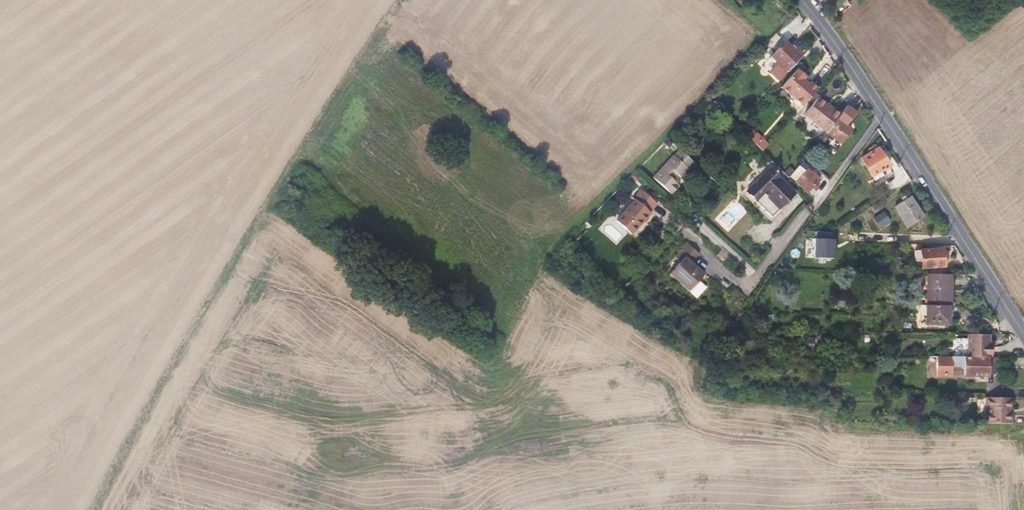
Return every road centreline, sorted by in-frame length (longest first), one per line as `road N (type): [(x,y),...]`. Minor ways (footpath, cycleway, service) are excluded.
road 1 (tertiary): [(1023,327),(885,110)]
road 2 (residential): [(885,110),(763,274),(740,280)]
road 3 (tertiary): [(885,110),(799,0)]

